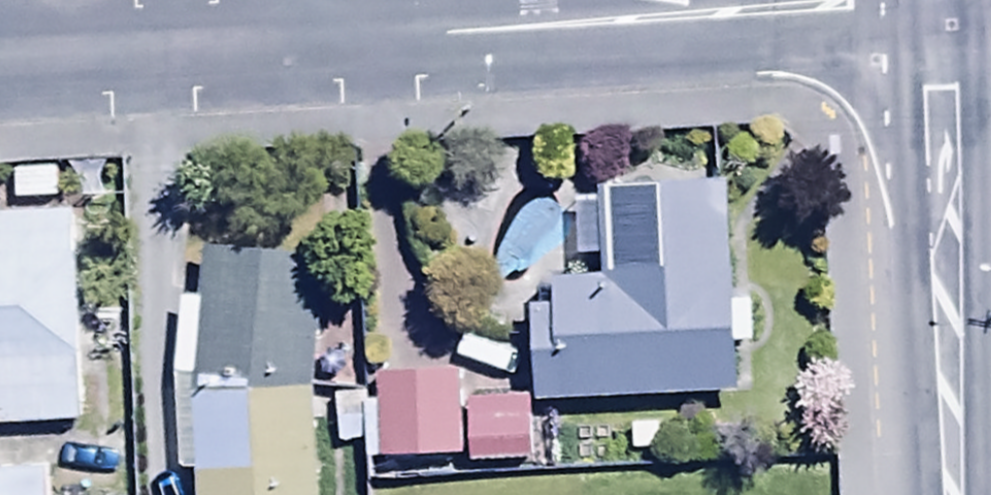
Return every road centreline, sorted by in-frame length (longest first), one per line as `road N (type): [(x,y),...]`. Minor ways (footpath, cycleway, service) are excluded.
road 1 (tertiary): [(937,6),(0,52)]
road 2 (tertiary): [(937,6),(961,494)]

